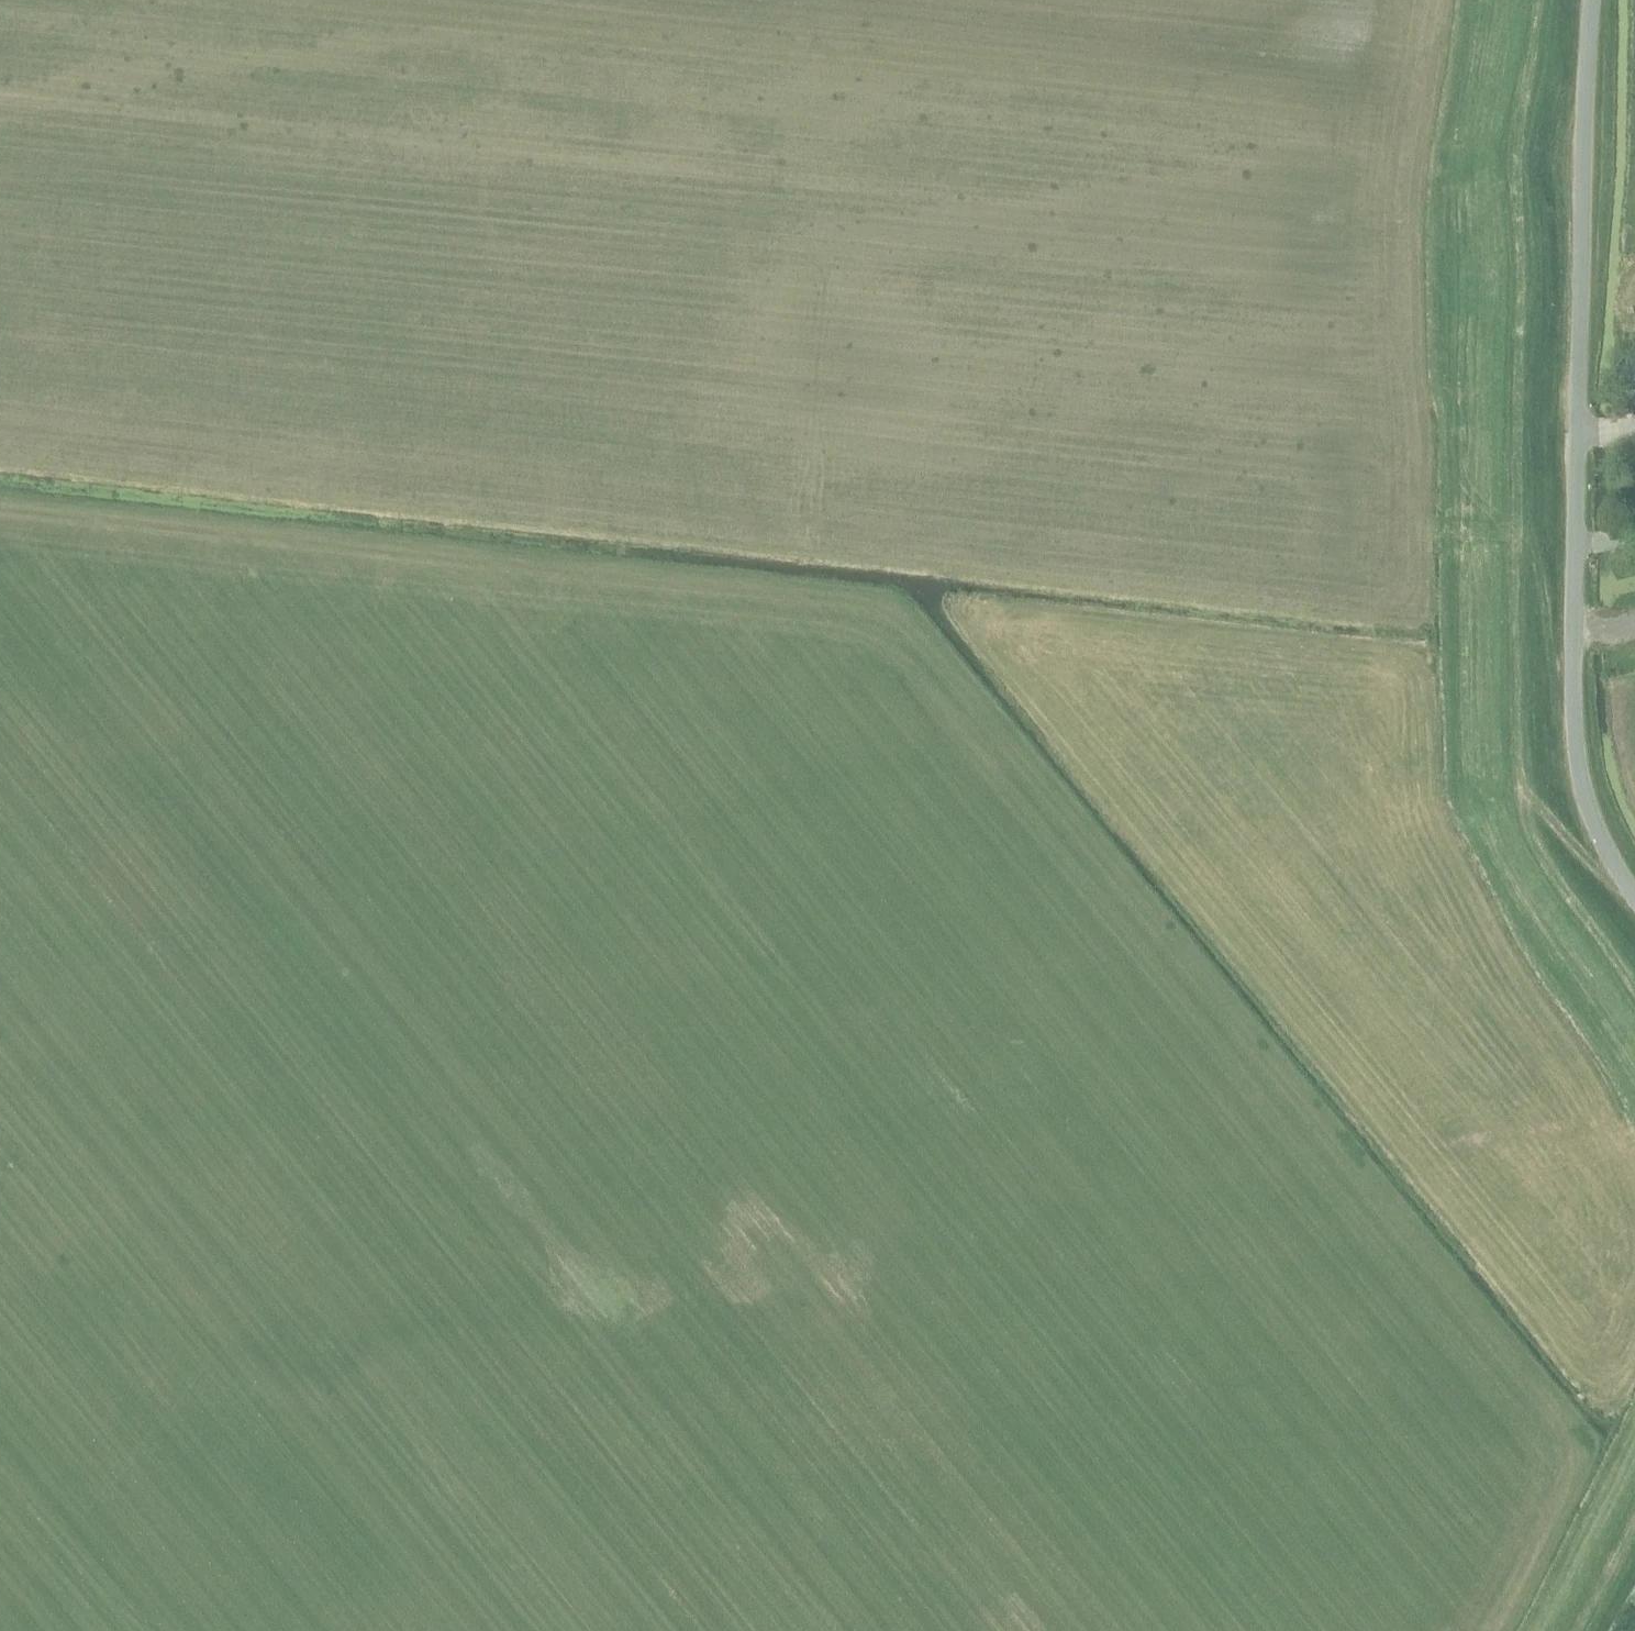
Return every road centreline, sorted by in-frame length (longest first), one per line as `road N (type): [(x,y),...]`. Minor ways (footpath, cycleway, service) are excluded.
road 1 (unclassified): [(1634,896),(1590,801),(1575,742),(1594,0)]
road 2 (track): [(1523,543),(1540,577),(1564,727),(1575,742)]
road 3 (track): [(1523,798),(1626,884)]

